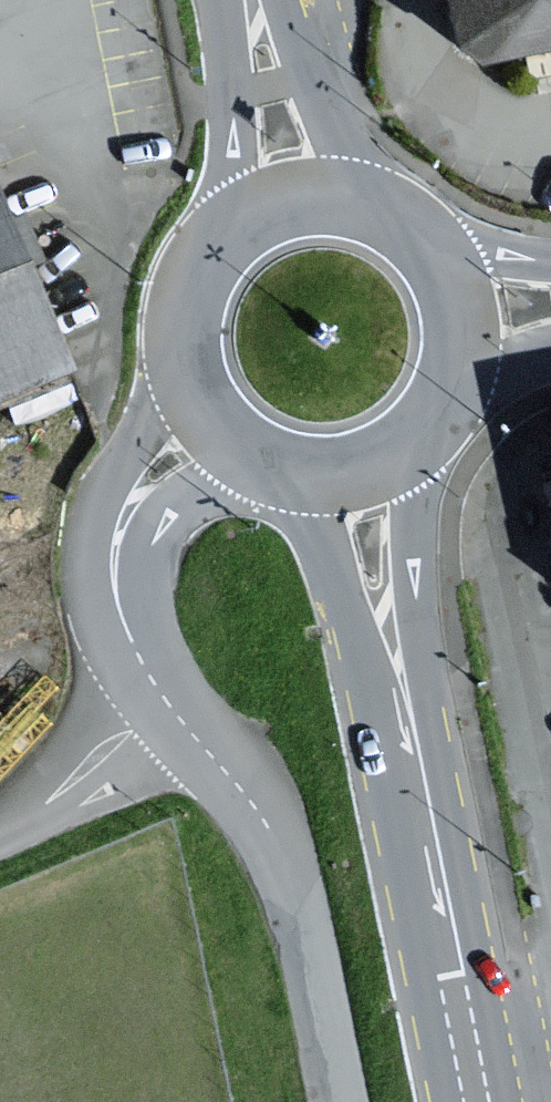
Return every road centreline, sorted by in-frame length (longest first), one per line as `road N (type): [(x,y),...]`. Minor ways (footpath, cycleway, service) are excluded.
road 1 (primary): [(460,971),(415,591),(421,423)]
road 2 (primary): [(290,466),(351,619),(460,971)]
road 3 (unclassified): [(129,639),(160,693),(279,840),(336,1101)]
road 4 (unclassified): [(188,369),(115,475),(92,535),(99,592),(129,639)]
road 5 (unclassified): [(129,639),(128,579),(153,525),(215,483),(270,461)]
road 6 (primary): [(231,0),(236,179),(225,239)]
road 7 (primary): [(375,215),(273,0)]
road 8 (primary): [(375,215),(338,203),(286,205),(225,239)]
road 9 (primary): [(443,387),(452,353),(449,301),(414,242)]
road 10 (primary): [(290,466),(356,465),(421,423)]
road 11 (primary): [(225,239),(189,299),(188,369)]
road 12 (tertiary): [(550,257),(414,242)]
road 13 (primary): [(460,971),(484,1101)]
road 14 (primary): [(188,369),(222,430),(270,461)]

